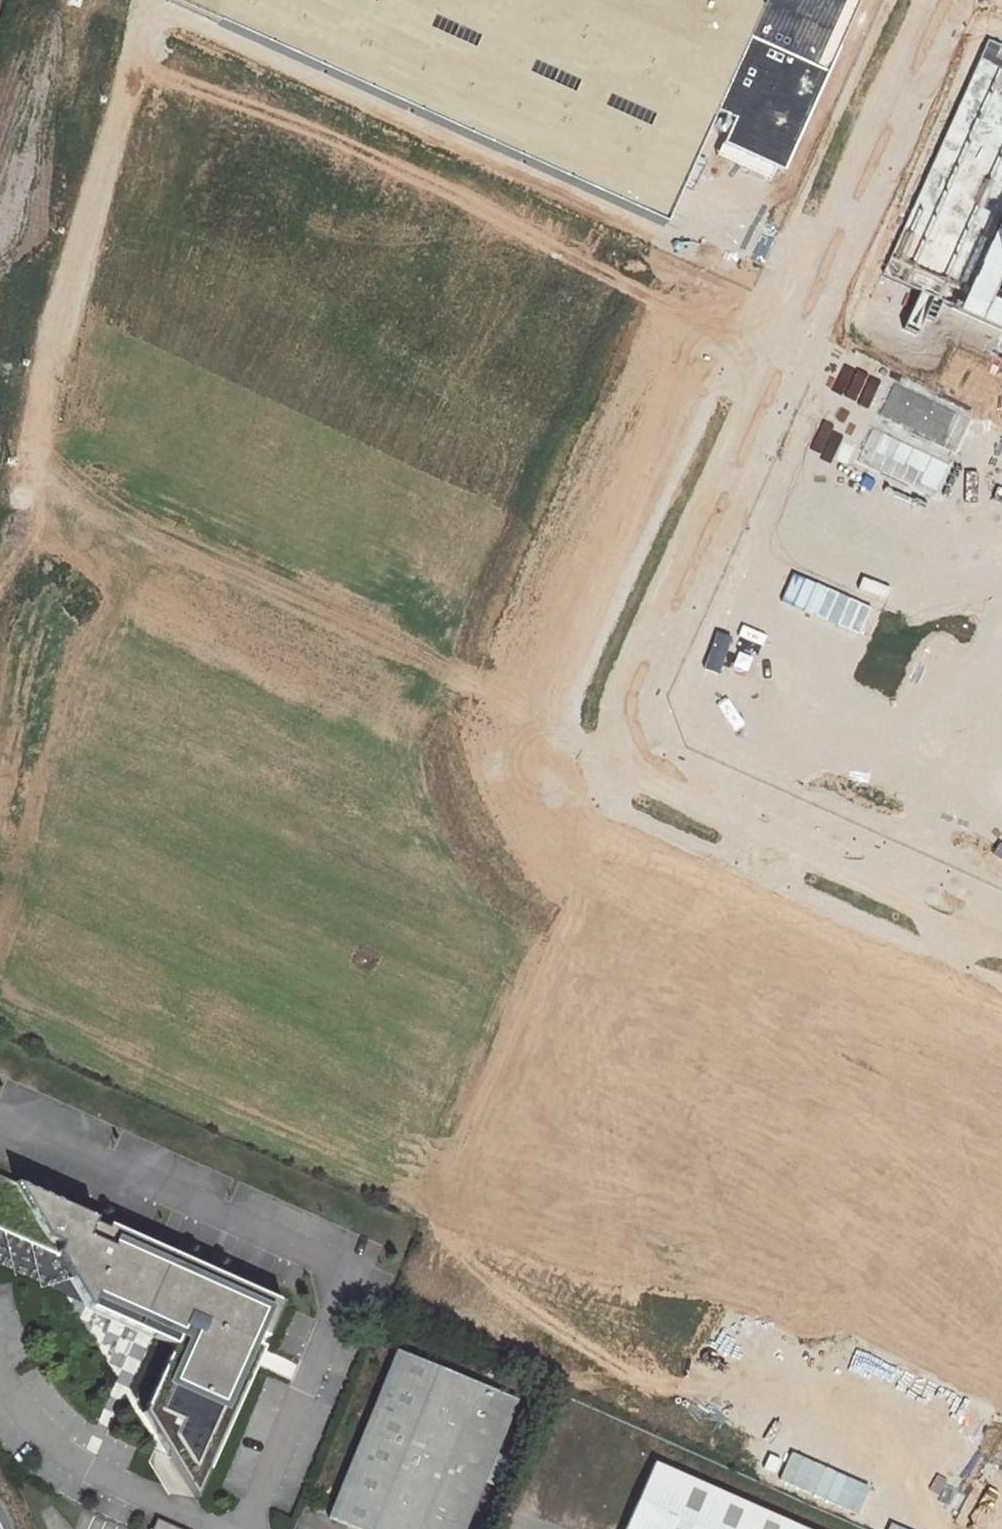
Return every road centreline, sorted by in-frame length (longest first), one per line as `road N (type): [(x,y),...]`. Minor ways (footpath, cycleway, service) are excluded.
road 1 (unclassified): [(928,0),(615,691),(612,722),(644,781),(1001,943)]

